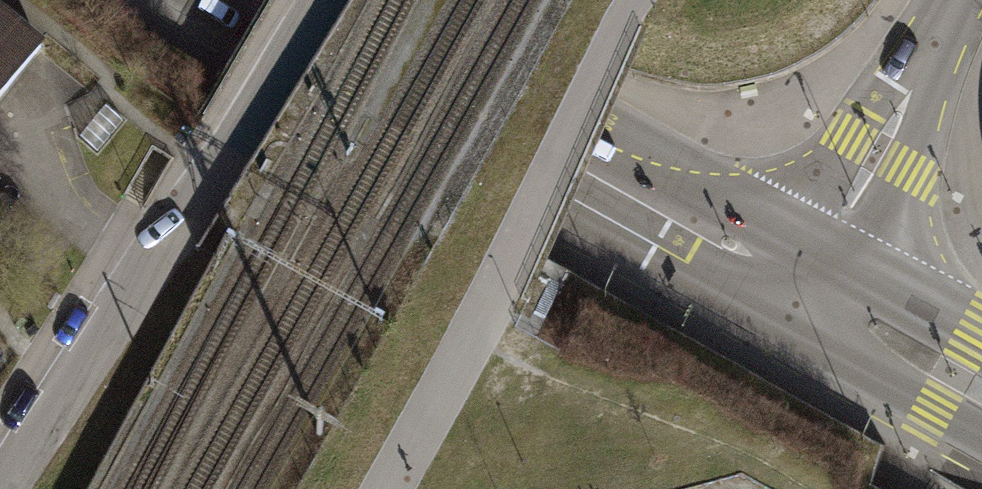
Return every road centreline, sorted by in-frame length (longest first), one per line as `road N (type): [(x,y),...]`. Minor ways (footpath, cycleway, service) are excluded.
road 1 (secondary): [(284,0),(804,287)]
road 2 (residential): [(3,488),(320,0)]
road 3 (residential): [(804,287),(954,0)]
road 4 (secondary): [(804,287),(981,390)]

